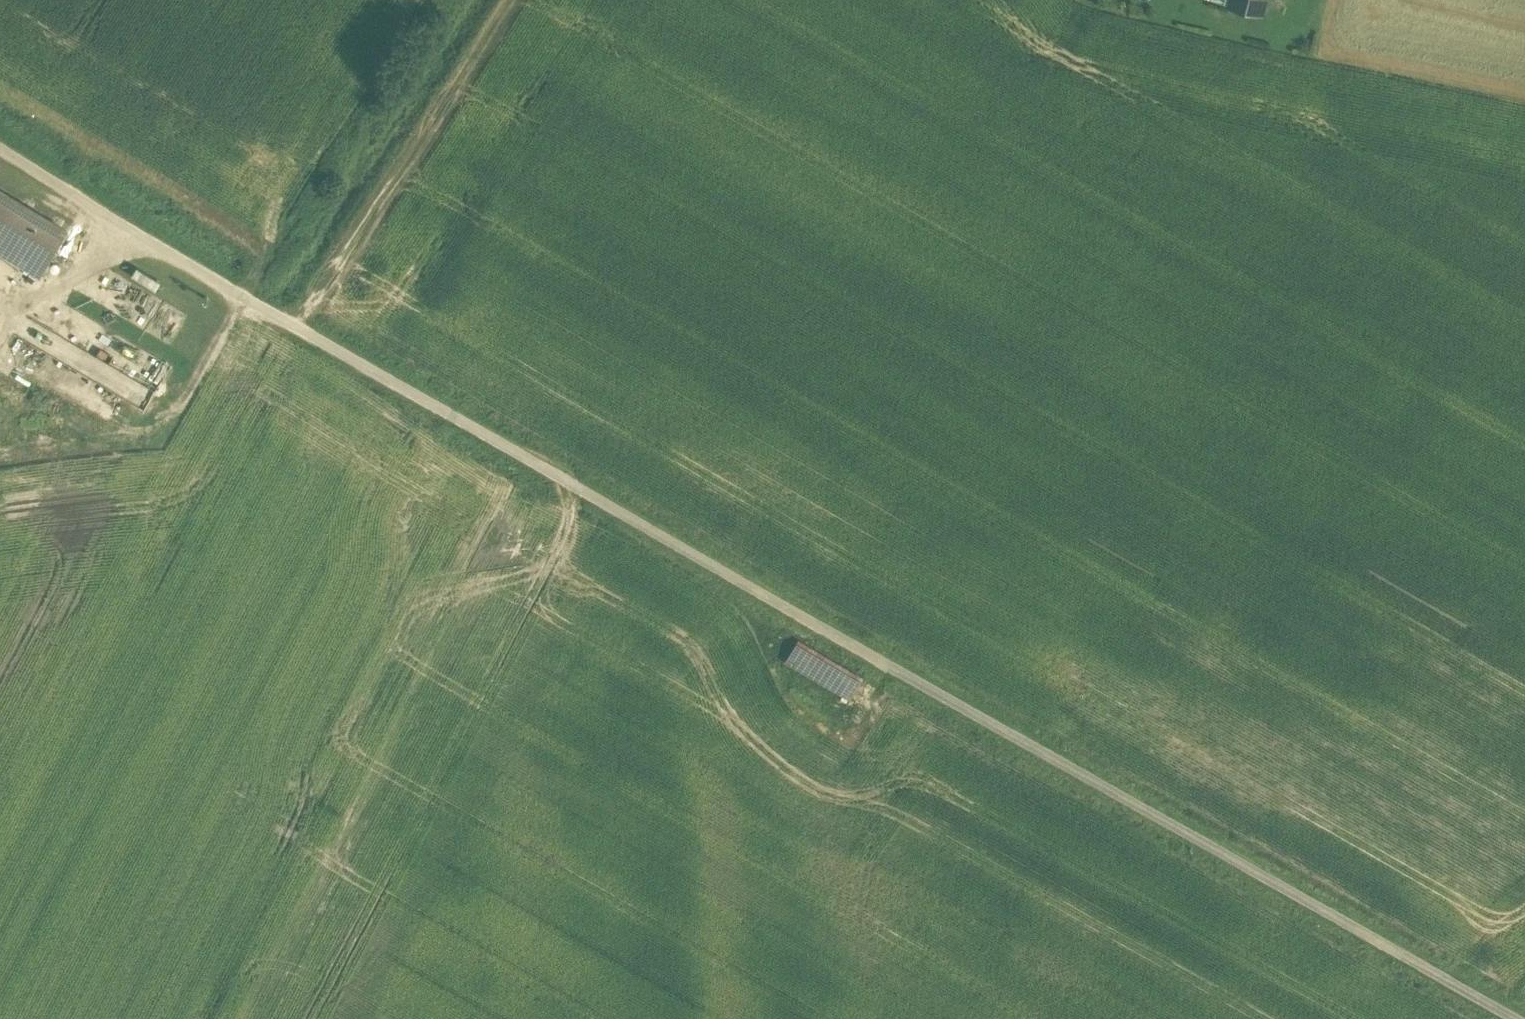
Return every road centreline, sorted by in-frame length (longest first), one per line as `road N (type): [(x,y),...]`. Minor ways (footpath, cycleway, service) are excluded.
road 1 (unclassified): [(0,155),(1513,1018)]

